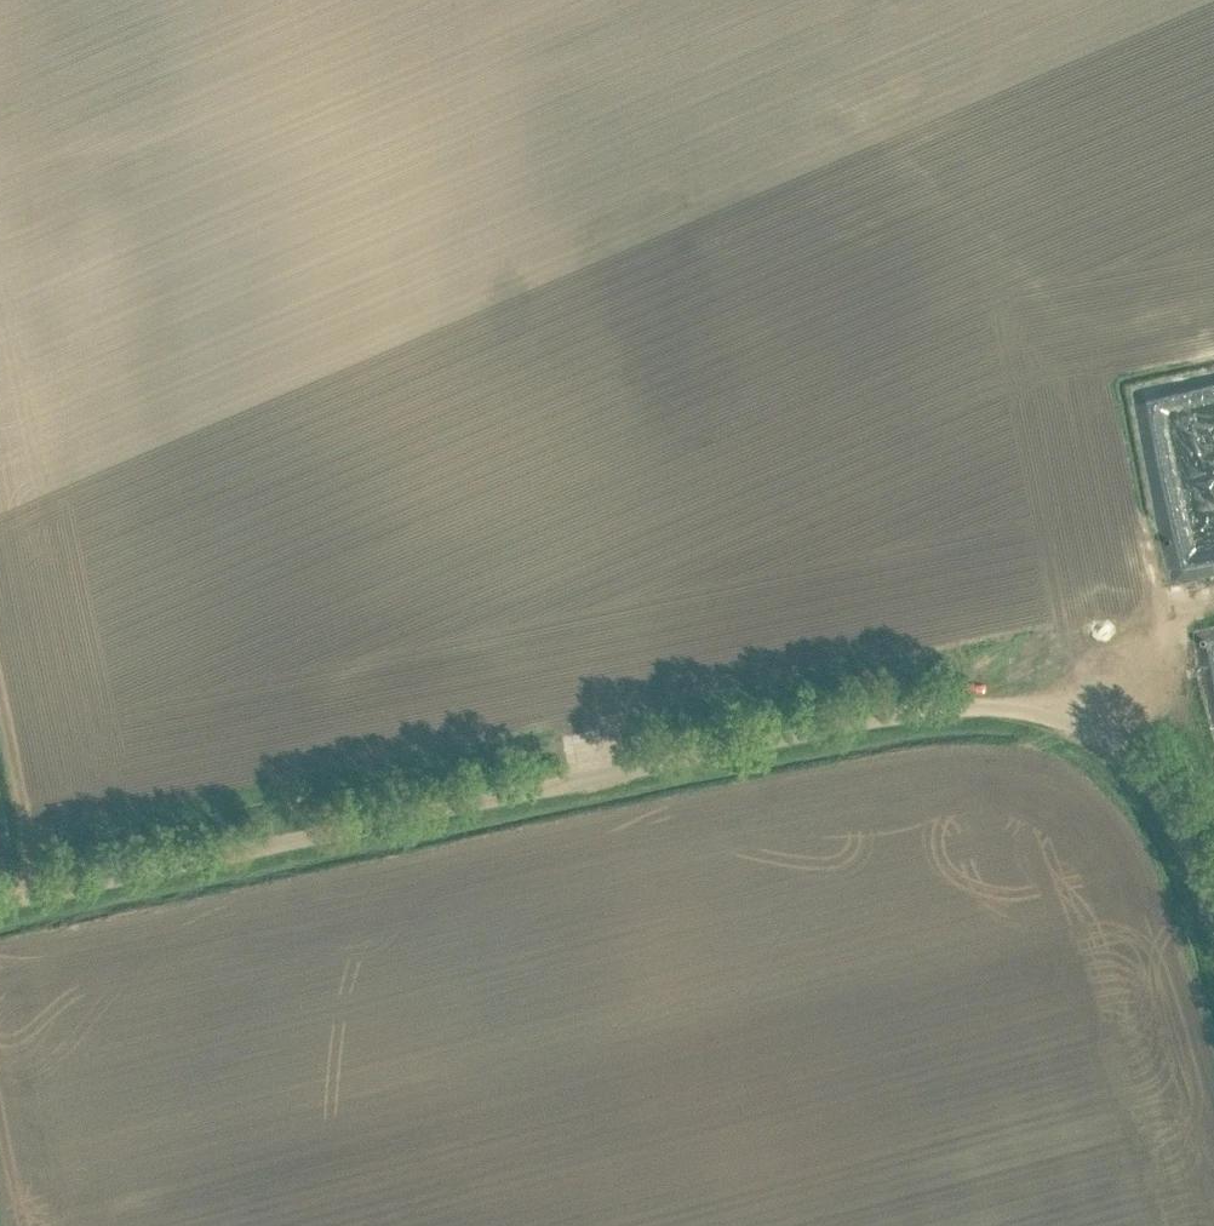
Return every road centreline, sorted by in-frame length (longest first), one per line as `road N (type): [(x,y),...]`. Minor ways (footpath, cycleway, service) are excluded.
road 1 (unclassified): [(1213,927),(1185,846),(1135,764),(1054,717),(1013,706),(942,708),(0,904)]

